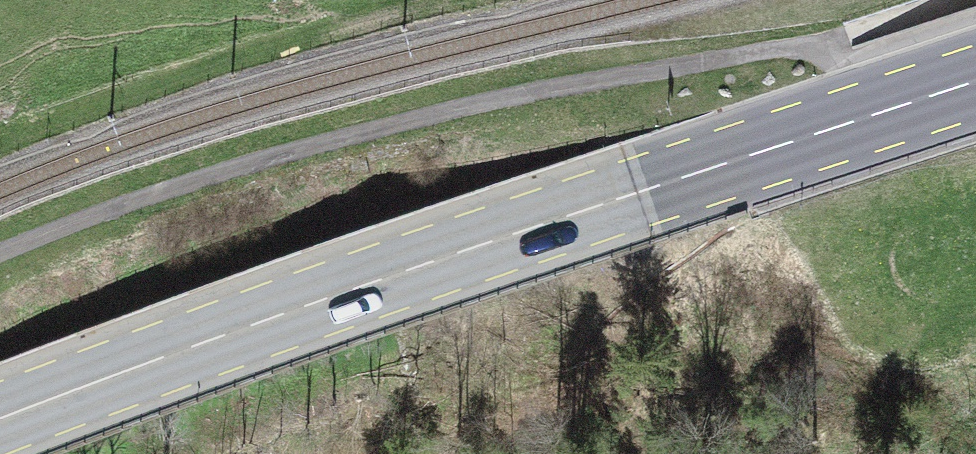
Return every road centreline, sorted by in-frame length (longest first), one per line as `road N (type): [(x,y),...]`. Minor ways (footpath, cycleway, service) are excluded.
road 1 (primary): [(0,415),(523,225),(975,74)]
road 2 (track): [(0,277),(188,186),(379,126),(644,73),(851,38),(874,107)]

